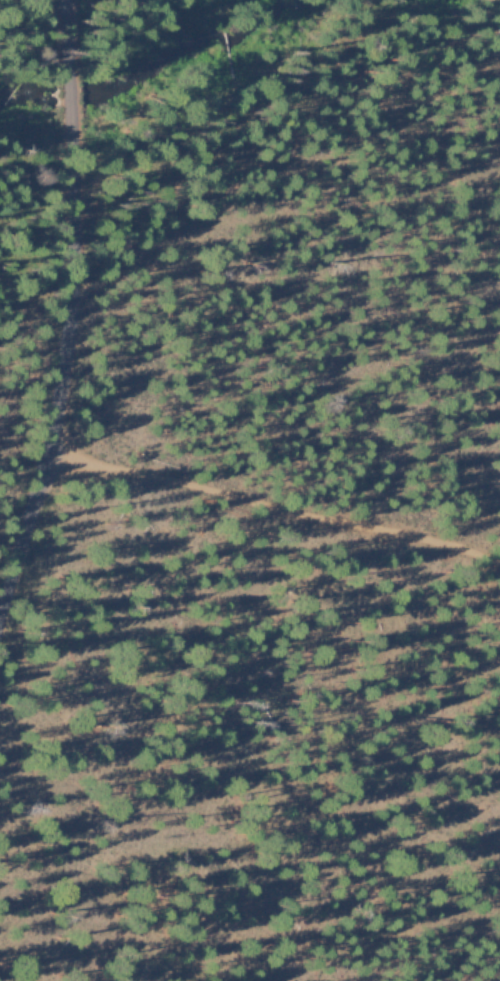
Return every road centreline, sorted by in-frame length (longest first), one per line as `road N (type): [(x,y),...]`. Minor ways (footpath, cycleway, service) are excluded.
road 1 (residential): [(0,643),(30,561),(90,286),(86,0)]
road 2 (track): [(47,484),(465,542),(499,561)]

